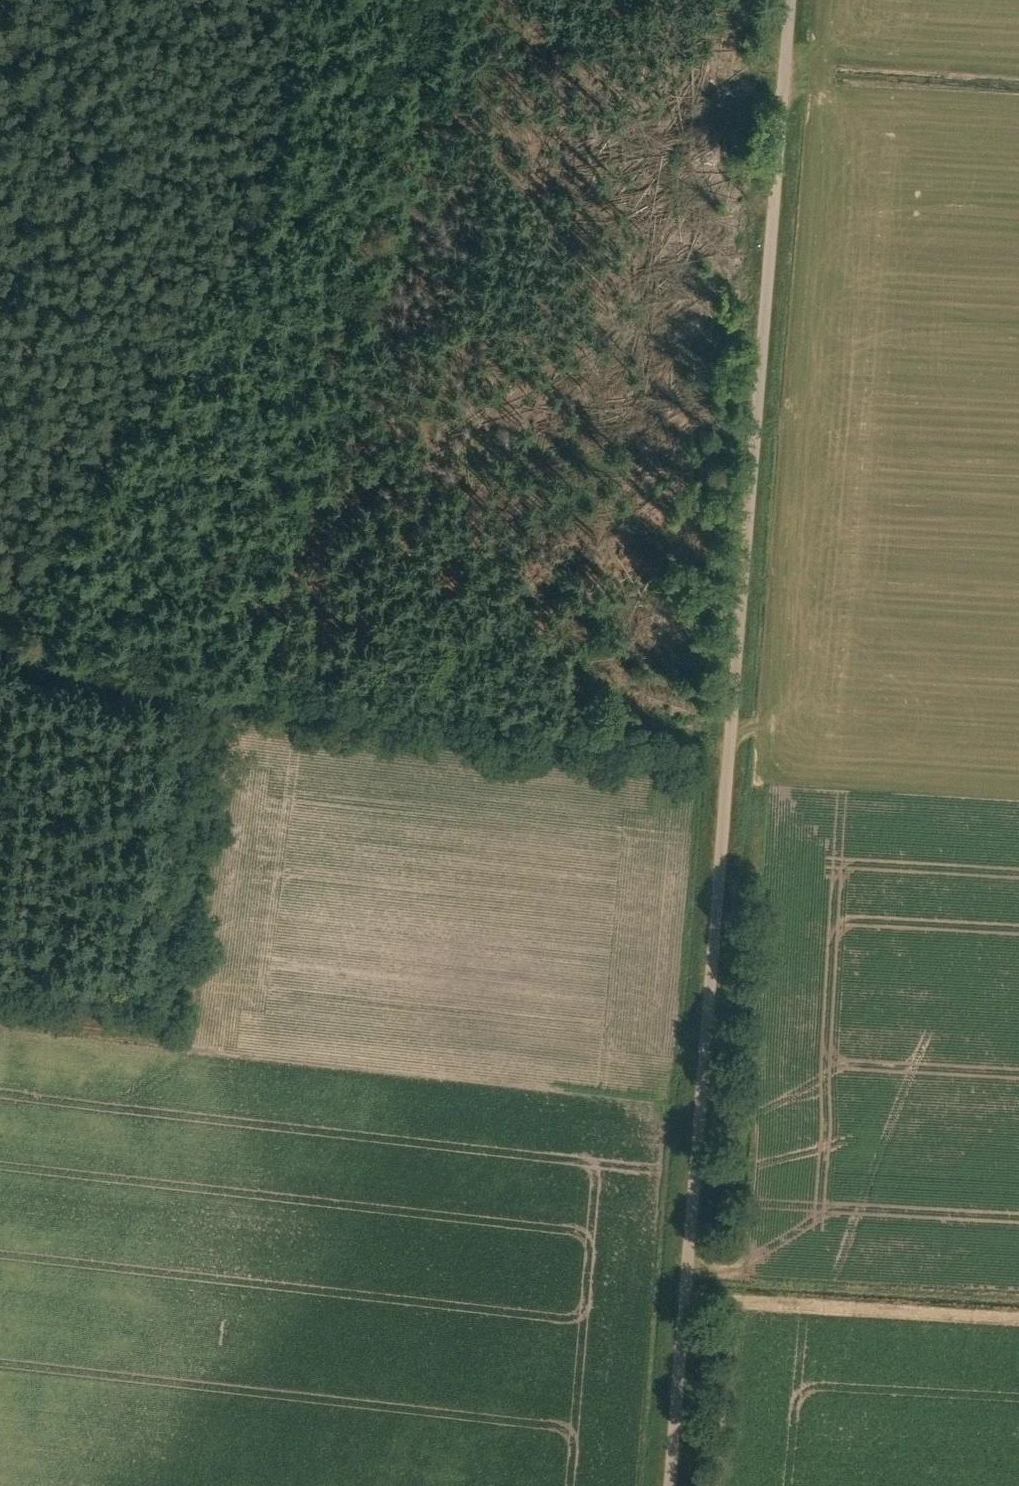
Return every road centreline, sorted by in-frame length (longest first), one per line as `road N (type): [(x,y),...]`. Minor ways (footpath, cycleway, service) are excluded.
road 1 (unclassified): [(669,1485),(787,0)]

